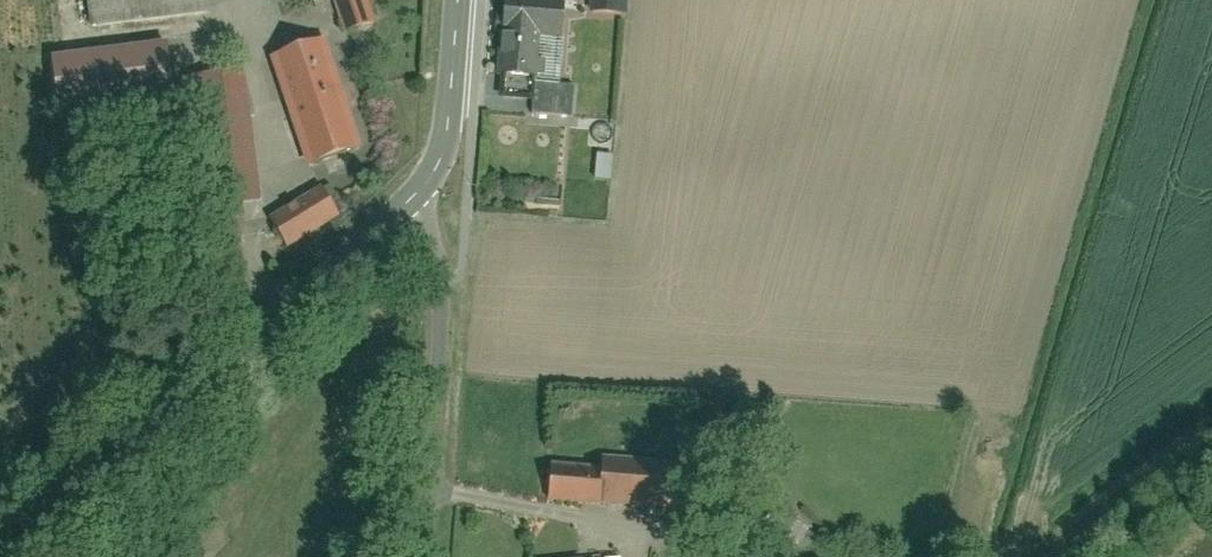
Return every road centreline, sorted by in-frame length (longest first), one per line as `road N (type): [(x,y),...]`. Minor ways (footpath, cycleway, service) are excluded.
road 1 (tertiary): [(34,556),(233,380),(408,196)]
road 2 (residential): [(408,196),(436,244),(442,275),(429,556)]
road 3 (tertiary): [(408,196),(441,148),(459,0)]
road 4 (residential): [(1052,556),(1211,427)]

